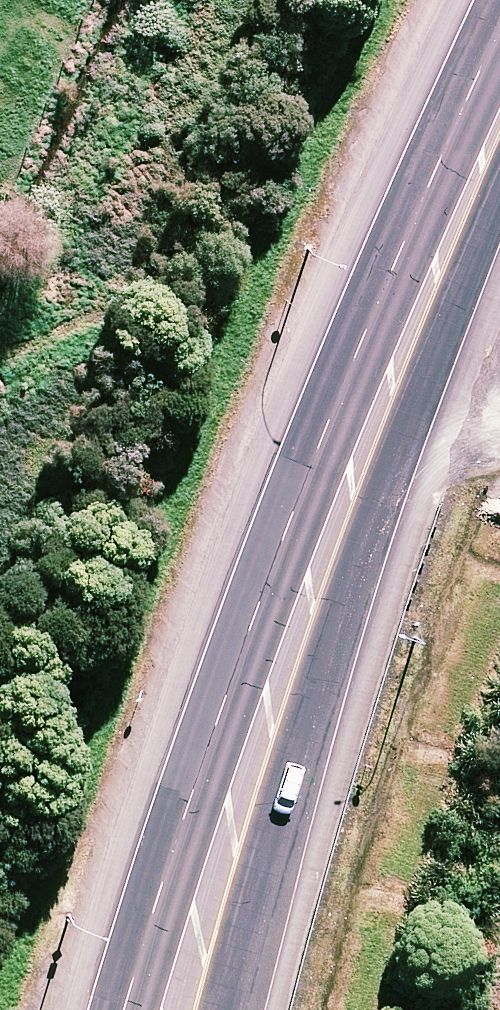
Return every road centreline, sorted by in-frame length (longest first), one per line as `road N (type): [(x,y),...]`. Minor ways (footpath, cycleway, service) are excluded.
road 1 (trunk): [(126,1009),(176,843),(284,544),(402,243),(499,44)]
road 2 (trunk): [(499,190),(399,448),(324,675),(233,1009)]

